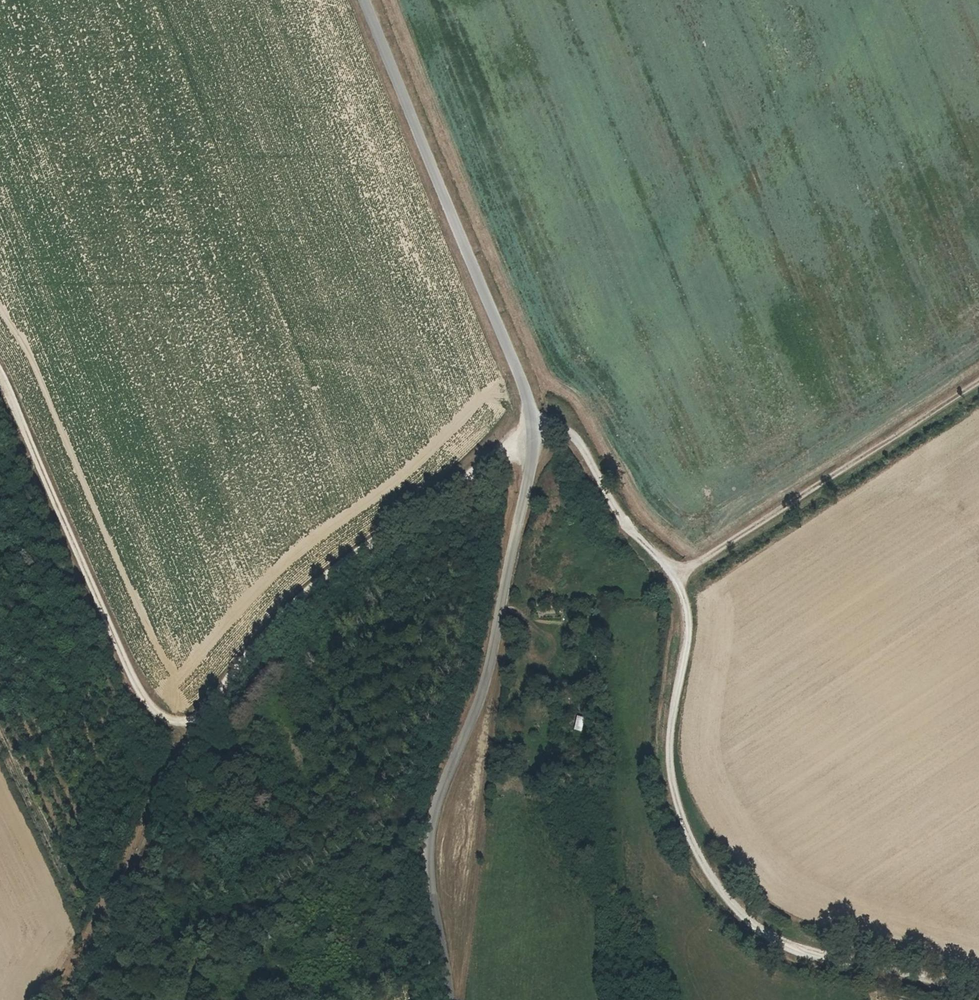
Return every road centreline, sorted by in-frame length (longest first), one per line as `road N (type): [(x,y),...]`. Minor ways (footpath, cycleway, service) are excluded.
road 1 (unclassified): [(450,999),(428,841),(445,776),(484,685),(525,490),(530,418),(364,0)]
road 2 (track): [(676,575),(686,630),(669,748),(681,809),(714,878),(787,946),(978,992)]
road 3 (track): [(531,428),(327,574),(255,643),(193,729)]
road 4 (track): [(0,388),(141,692),(193,729)]
road 5 (track): [(676,575),(978,379)]
road 6 (track): [(193,729),(145,846),(62,999)]
road 7 (track): [(531,428),(577,437),(624,518),(676,575)]

